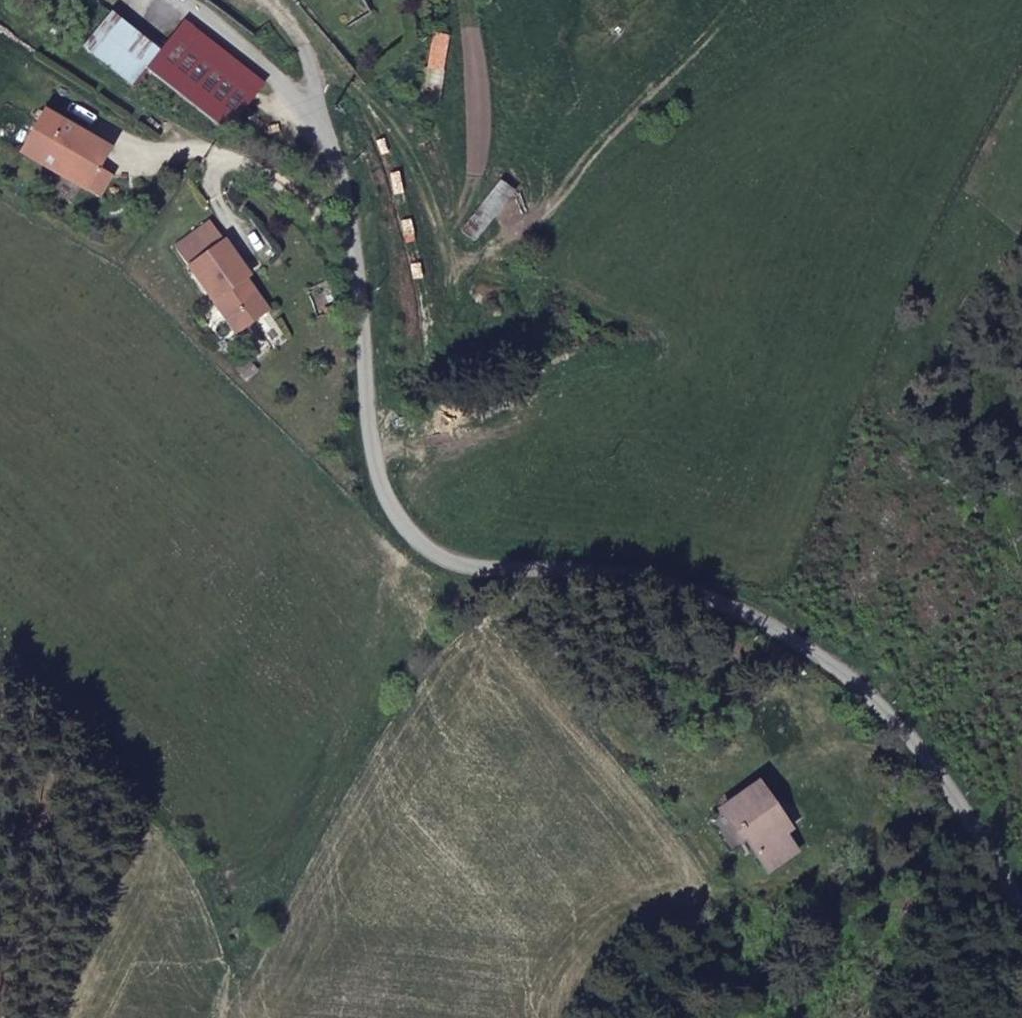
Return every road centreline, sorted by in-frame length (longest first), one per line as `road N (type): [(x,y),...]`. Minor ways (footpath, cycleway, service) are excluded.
road 1 (residential): [(168,0),(318,105),(360,206),(378,466),(405,536),(458,566),(618,549),(754,594),(914,739),(1021,907)]

